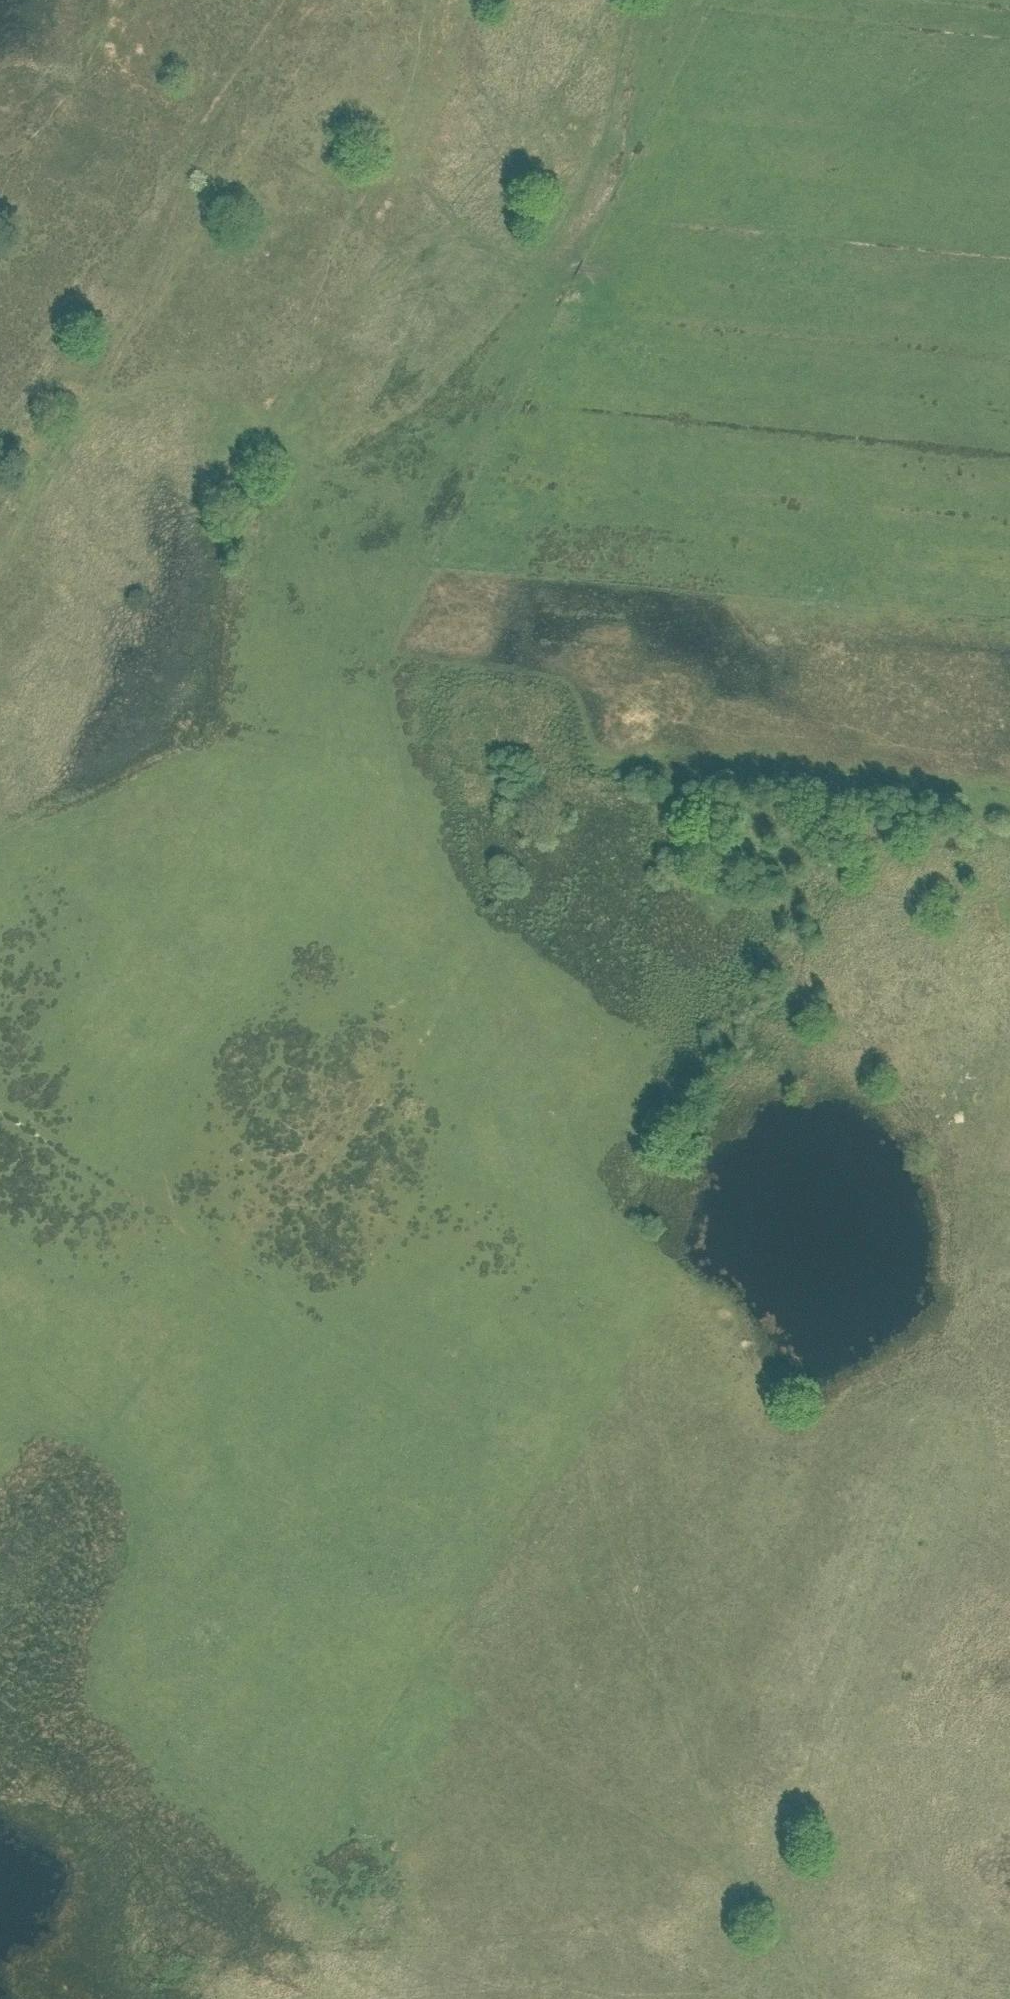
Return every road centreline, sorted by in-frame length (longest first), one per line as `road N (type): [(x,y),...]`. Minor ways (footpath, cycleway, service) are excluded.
road 1 (track): [(810,1998),(795,1949),(741,1870),(657,1663)]
road 2 (track): [(0,559),(50,460),(90,412)]

